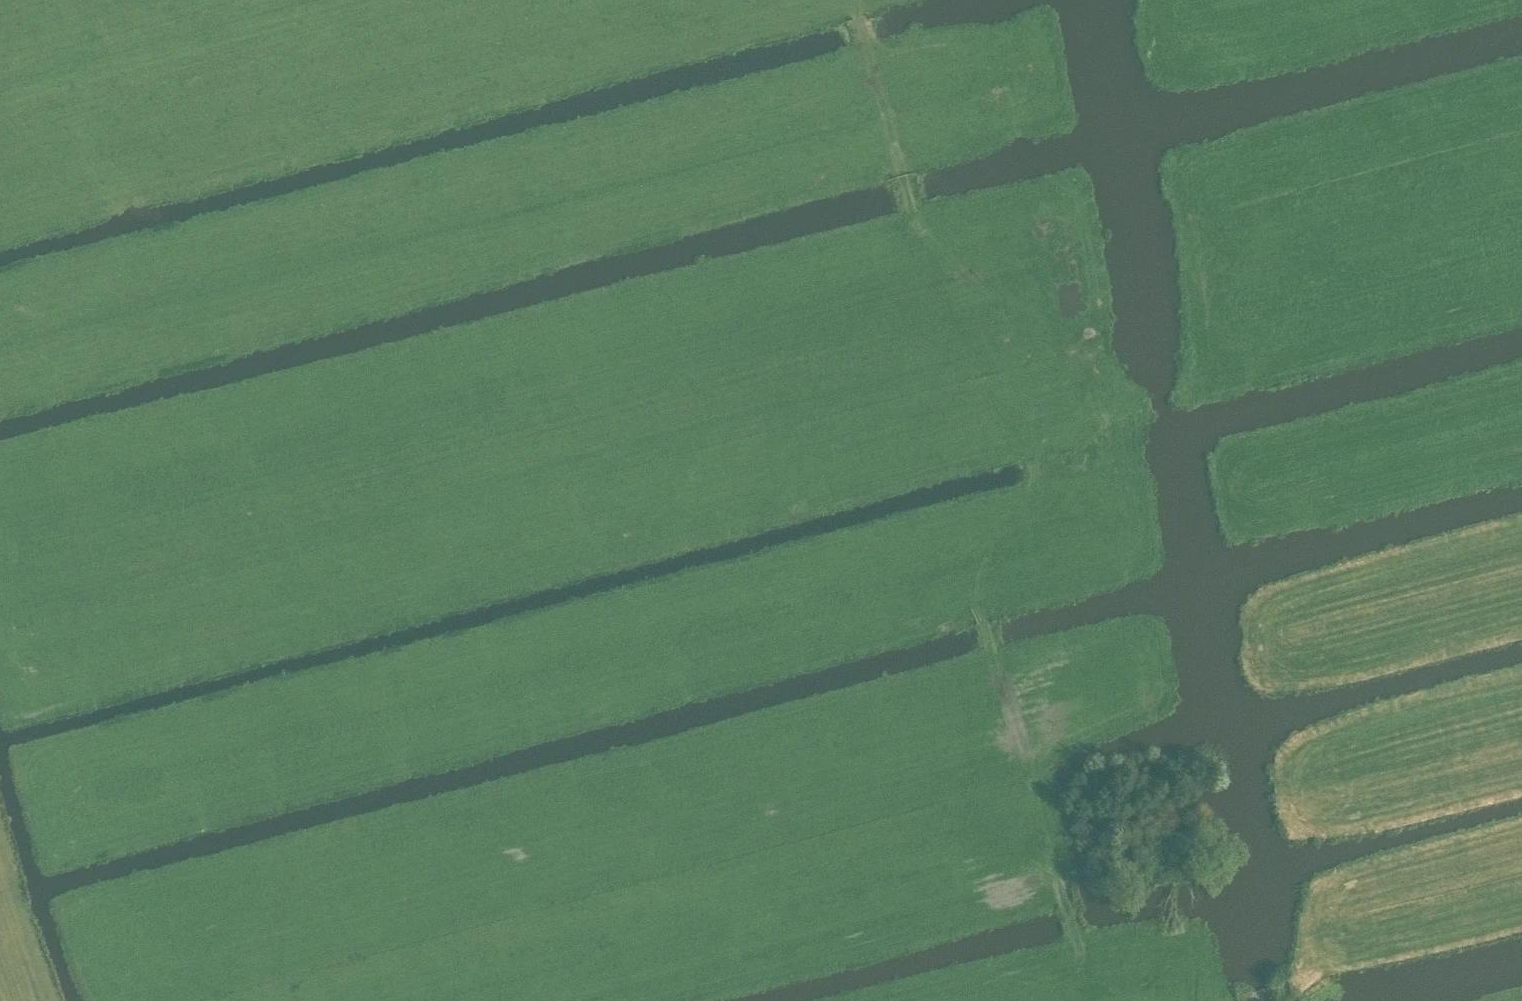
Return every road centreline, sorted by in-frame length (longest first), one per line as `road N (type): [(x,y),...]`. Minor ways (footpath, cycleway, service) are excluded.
road 1 (track): [(1090,1000),(983,610),(1042,464),(922,259),(862,0)]
road 2 (track): [(1244,1000),(1290,989),(1350,951),(1521,912)]

